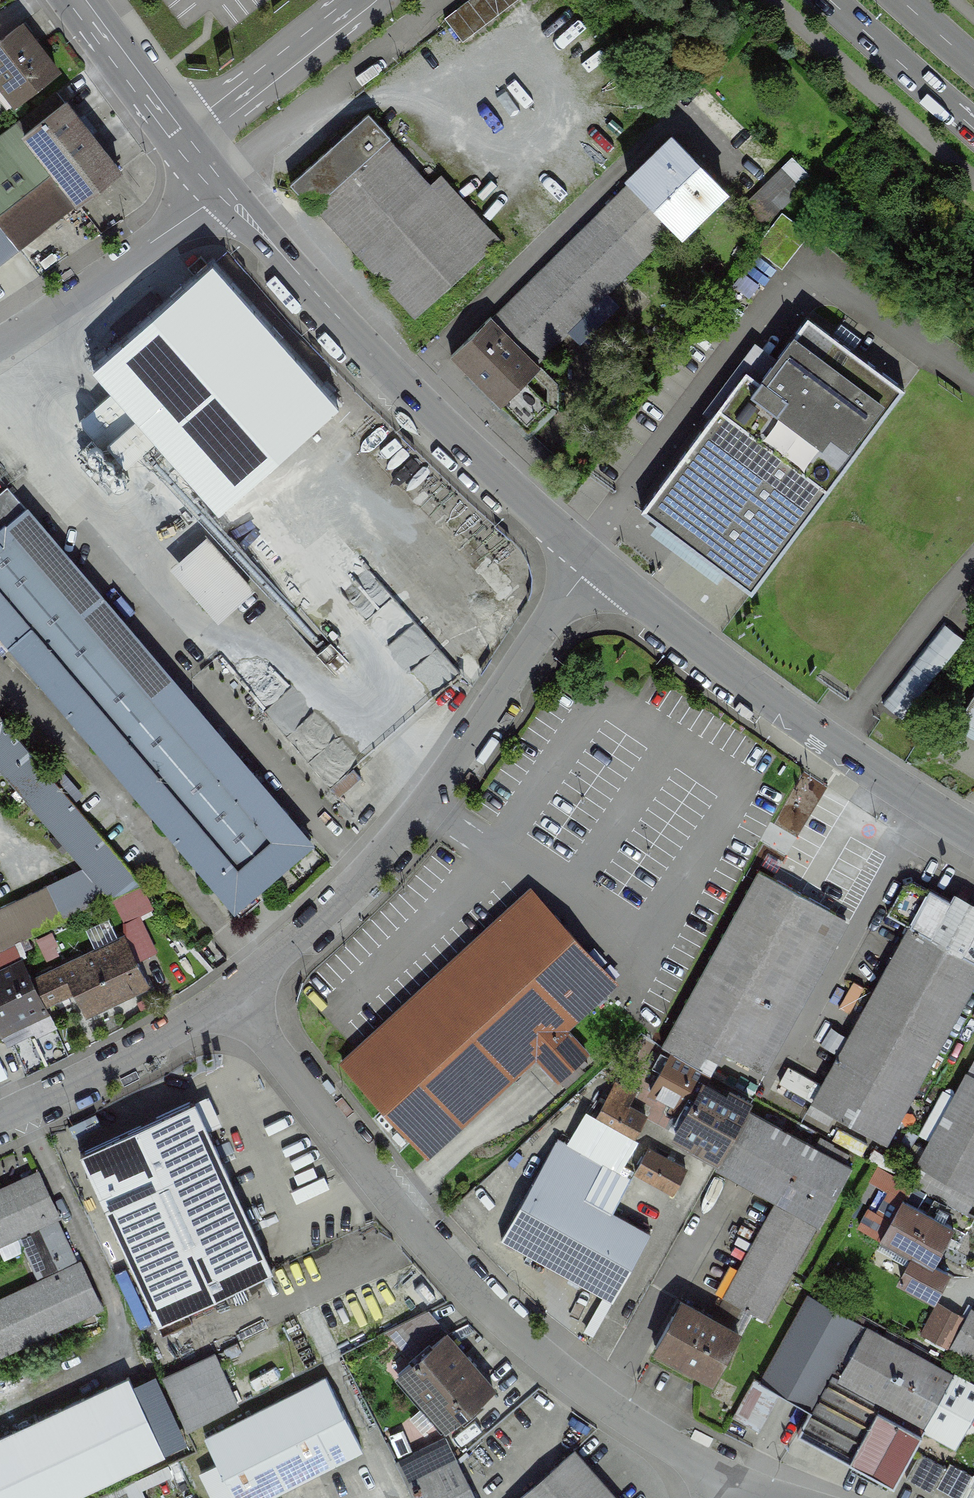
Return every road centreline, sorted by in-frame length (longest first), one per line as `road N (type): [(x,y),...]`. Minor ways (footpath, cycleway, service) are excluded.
road 1 (residential): [(233,987),(341,1137),(473,1291),(556,1366),(738,1487)]
road 2 (residential): [(233,987),(358,880),(436,799),(593,559)]
road 3 (residential): [(223,182),(325,309),(593,559)]
road 4 (residential): [(593,559),(764,697),(973,838)]
road 5 (residential): [(223,182),(454,0)]
road 6 (residential): [(0,342),(223,182)]
road 7 (residential): [(0,1118),(233,987)]
road 8 (residential): [(80,0),(223,182)]
road 9 (primary): [(831,0),(973,127)]

